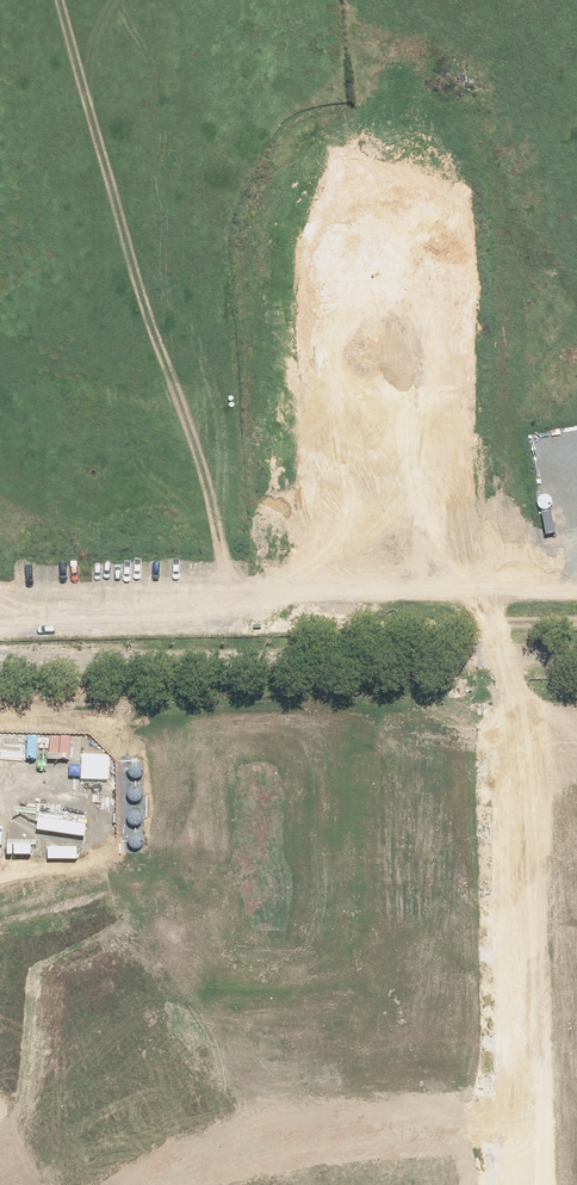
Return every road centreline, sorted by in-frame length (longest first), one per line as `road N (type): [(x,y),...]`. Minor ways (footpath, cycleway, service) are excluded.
road 1 (unknown): [(504,1184),(485,250),(502,171),(528,121)]
road 2 (unknown): [(576,562),(0,571)]
road 3 (track): [(0,658),(576,661)]
road 4 (unknown): [(576,138),(47,0)]
road 5 (unknown): [(225,567),(215,187),(253,52)]
road 6 (unknown): [(101,1184),(236,1116),(502,1099)]

